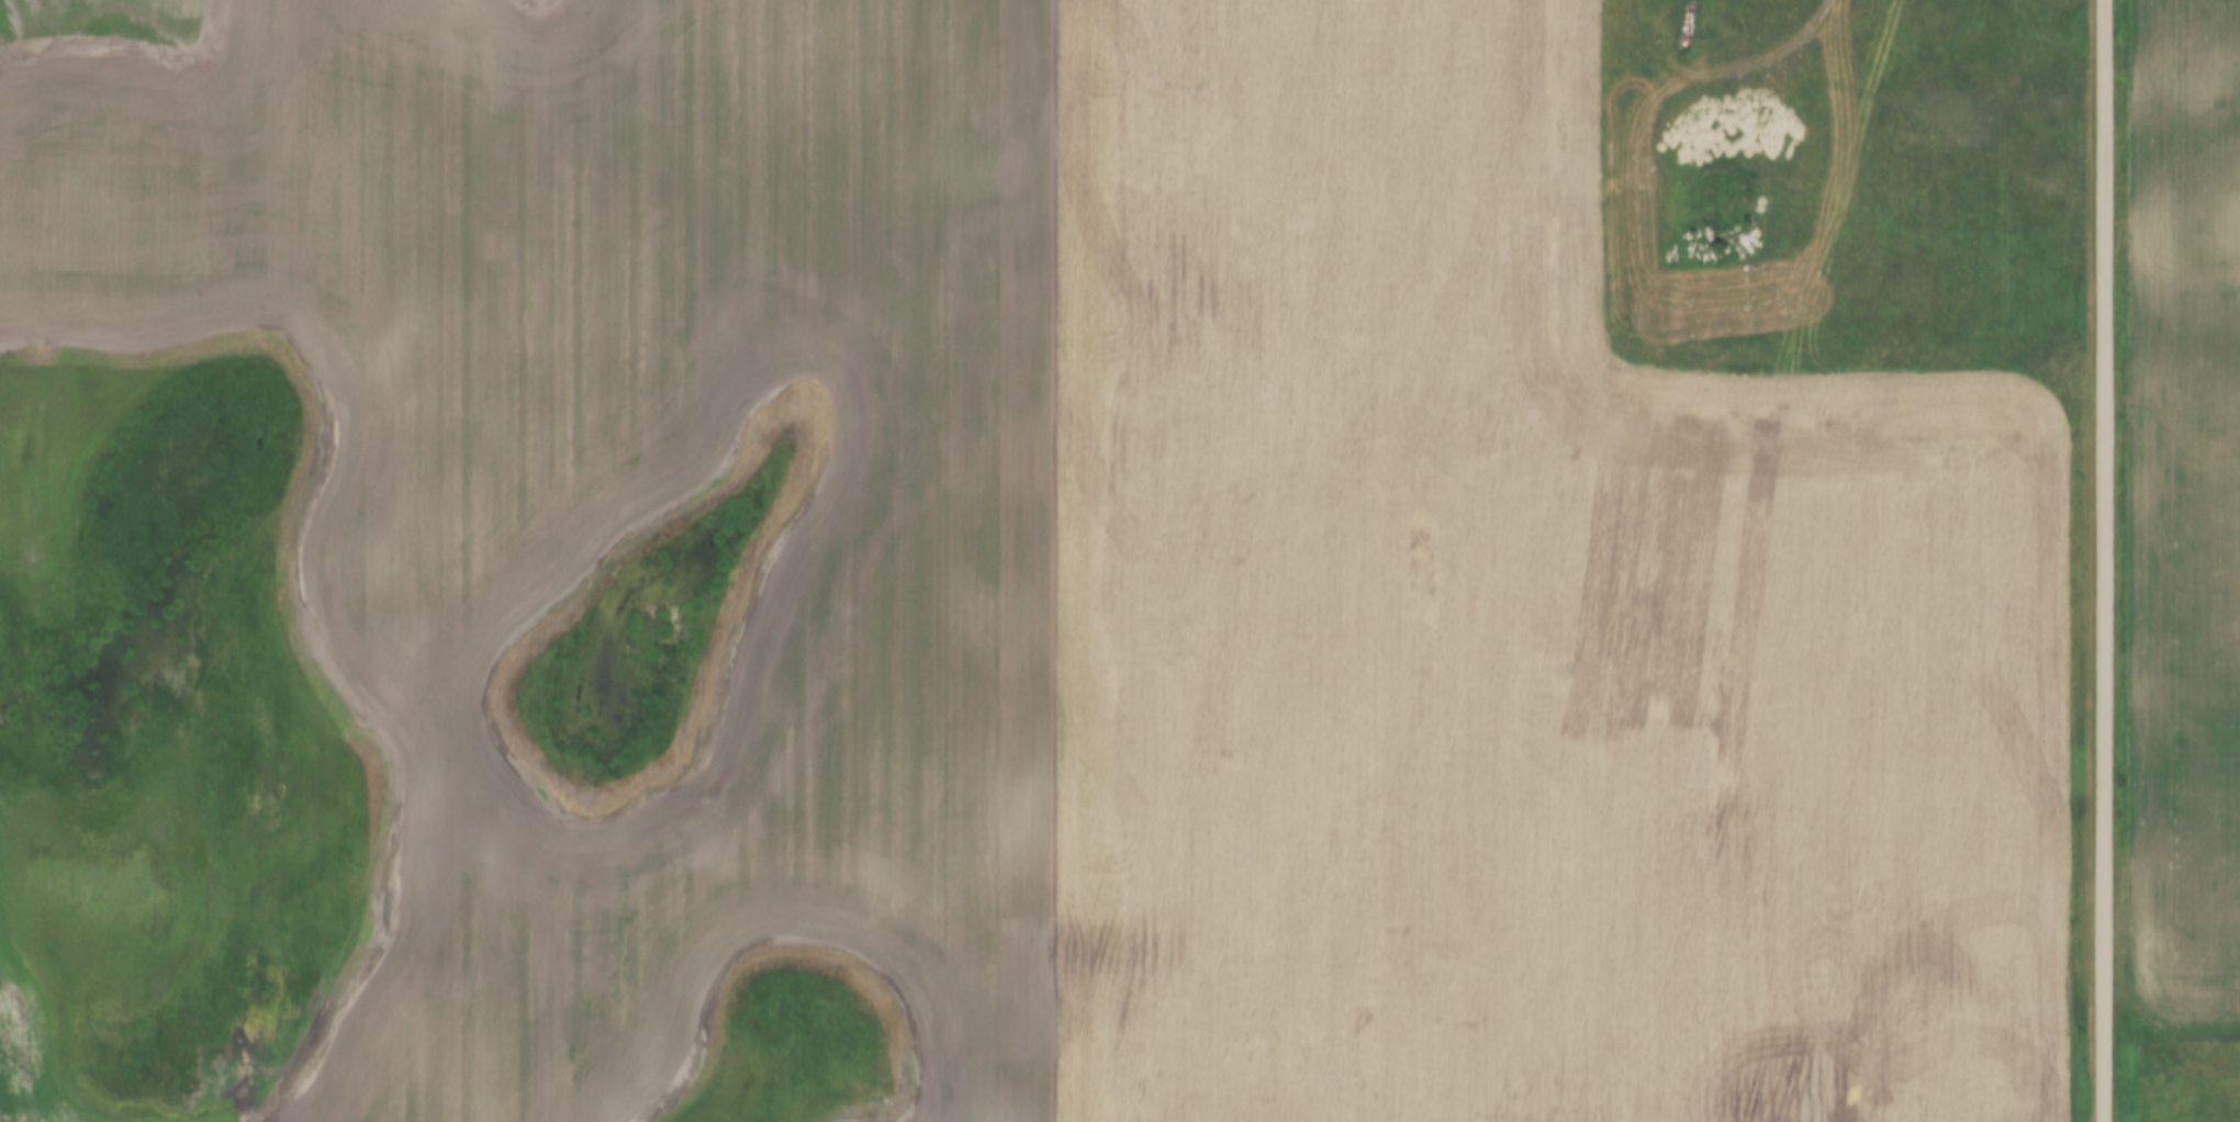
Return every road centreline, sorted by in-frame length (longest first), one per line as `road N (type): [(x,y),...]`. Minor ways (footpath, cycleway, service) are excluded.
road 1 (residential): [(2106,1121),(2108,0)]

